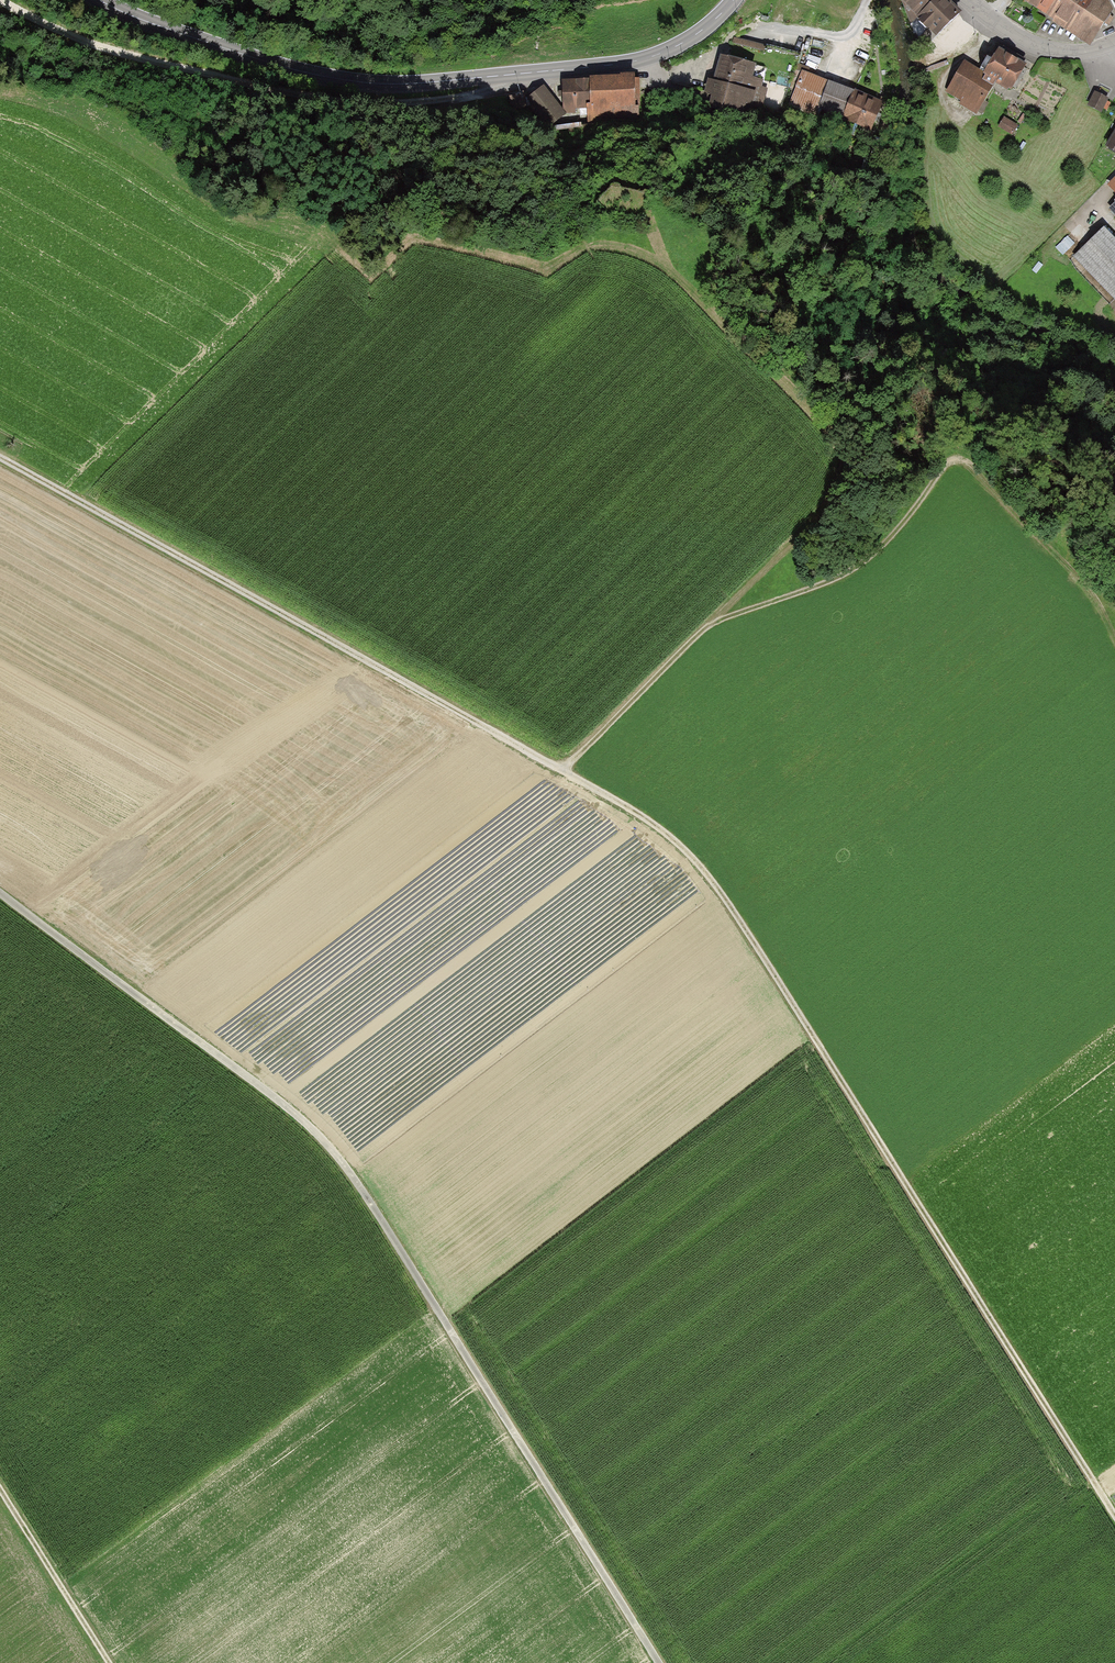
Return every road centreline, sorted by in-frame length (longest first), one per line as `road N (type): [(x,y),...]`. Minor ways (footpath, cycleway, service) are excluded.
road 1 (track): [(0,461),(620,800),(705,872),(1114,1517)]
road 2 (track): [(657,1662),(342,1161),(266,1091),(0,894)]
road 3 (track): [(564,769),(706,627),(841,576),(872,556),(961,459),(1077,576),(1114,638)]
road 4 (secondary): [(102,0),(273,66),(355,83),(496,78),(646,59),(703,31),(732,0)]
road 5 (track): [(1,0),(104,48),(357,104),(481,93),(496,78)]
road 6 (track): [(713,623),(817,523),(845,489),(850,457)]
road 7 (track): [(0,1485),(111,1662)]
road 8 (residential): [(963,0),(1050,51),(1108,43)]

